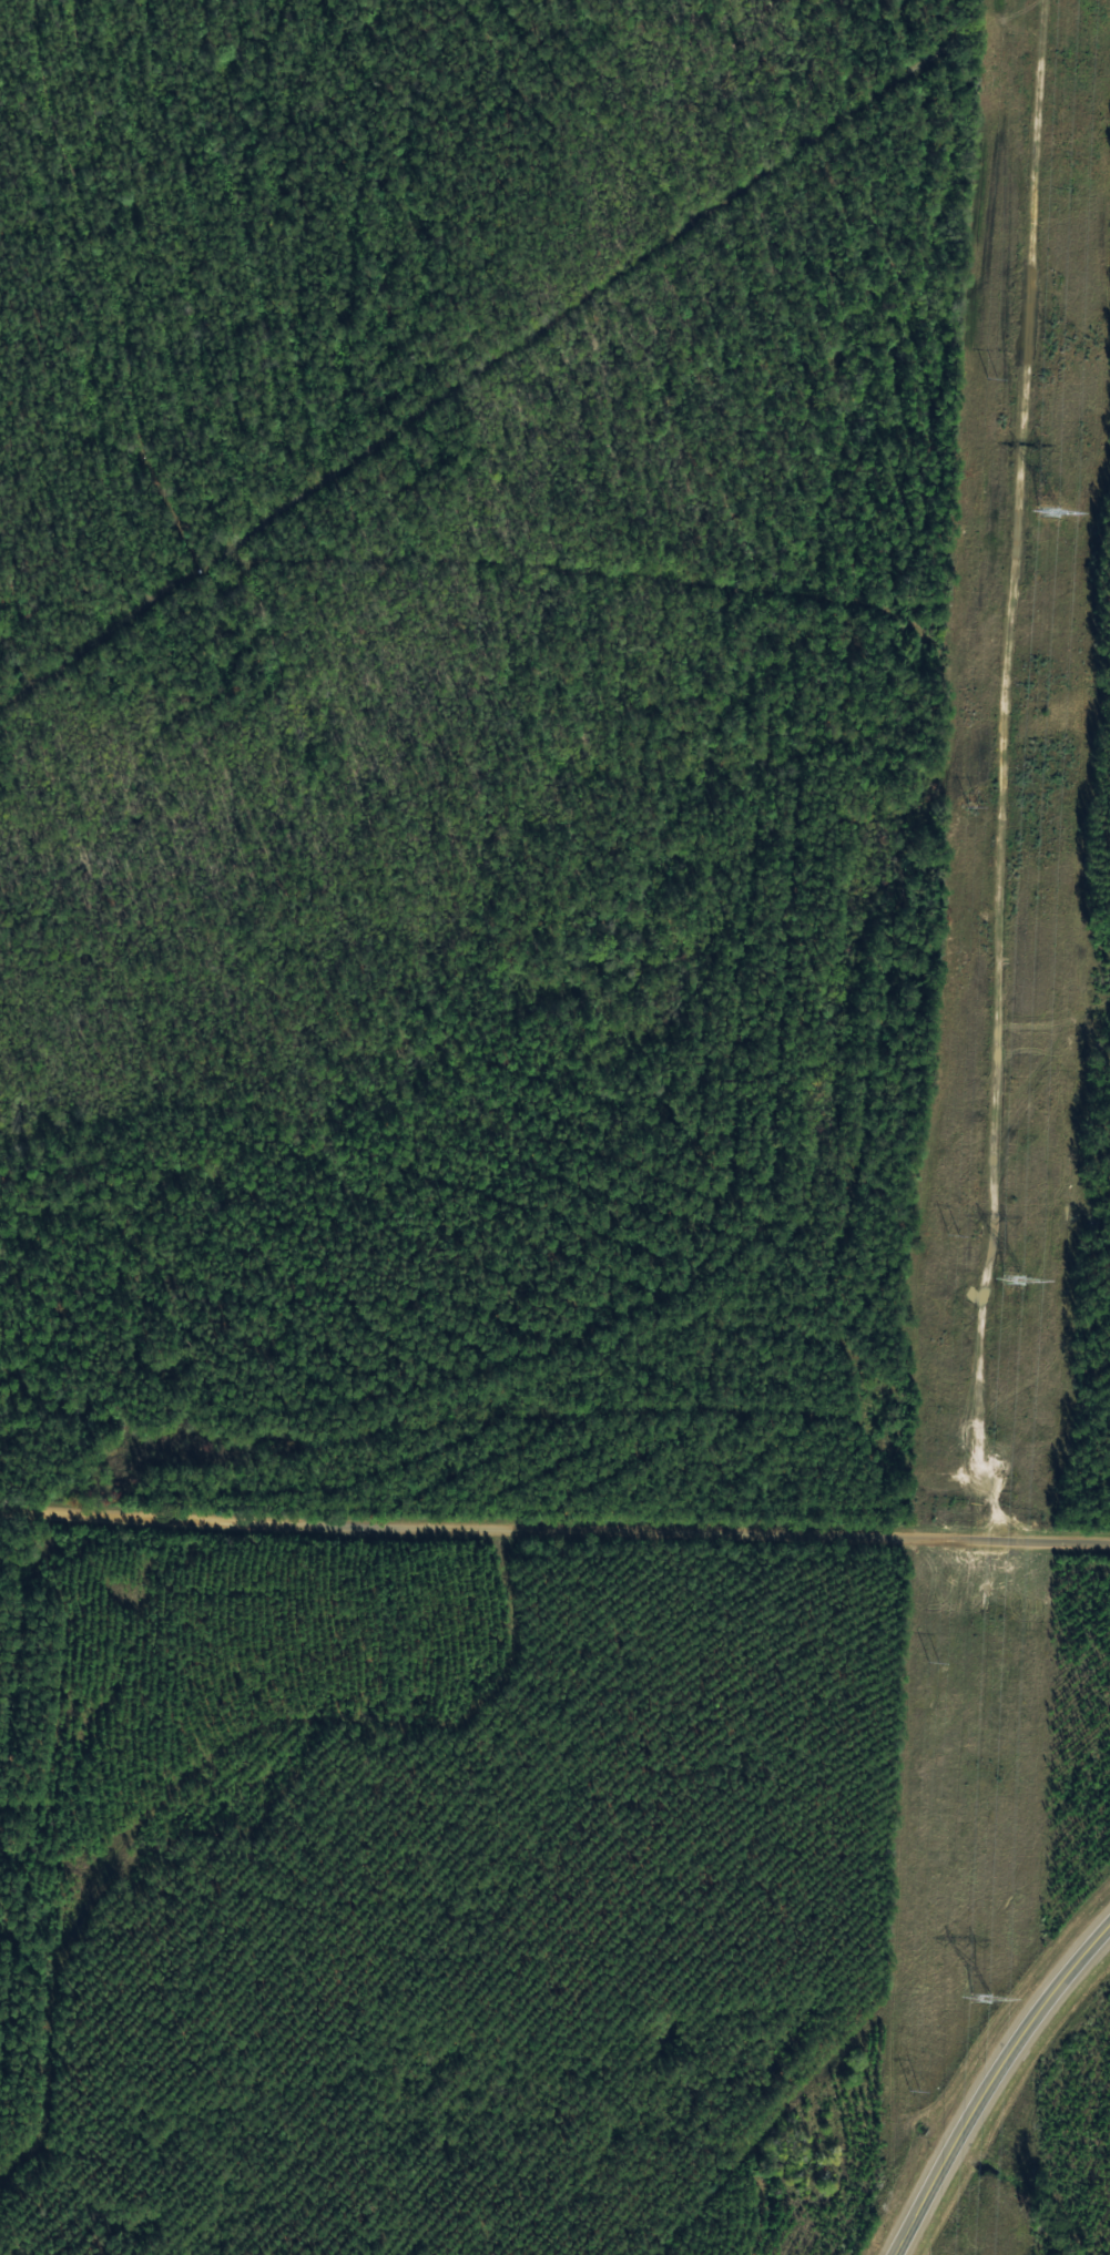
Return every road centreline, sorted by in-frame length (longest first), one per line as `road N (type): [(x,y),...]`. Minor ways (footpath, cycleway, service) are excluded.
road 1 (residential): [(1109,1579),(0,1514)]
road 2 (primary): [(906,2254),(1010,2040),(1109,1914)]

